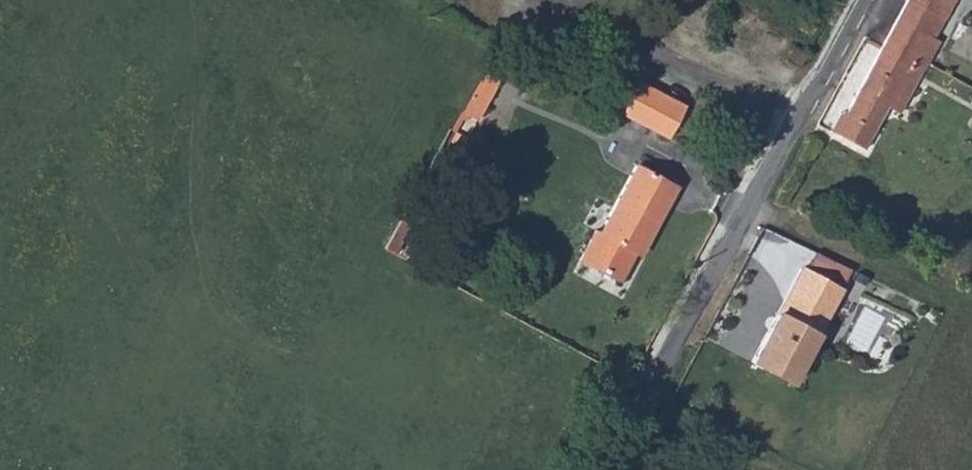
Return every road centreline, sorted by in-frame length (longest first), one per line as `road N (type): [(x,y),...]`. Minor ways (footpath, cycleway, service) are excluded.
road 1 (unclassified): [(872,0),(604,469)]

